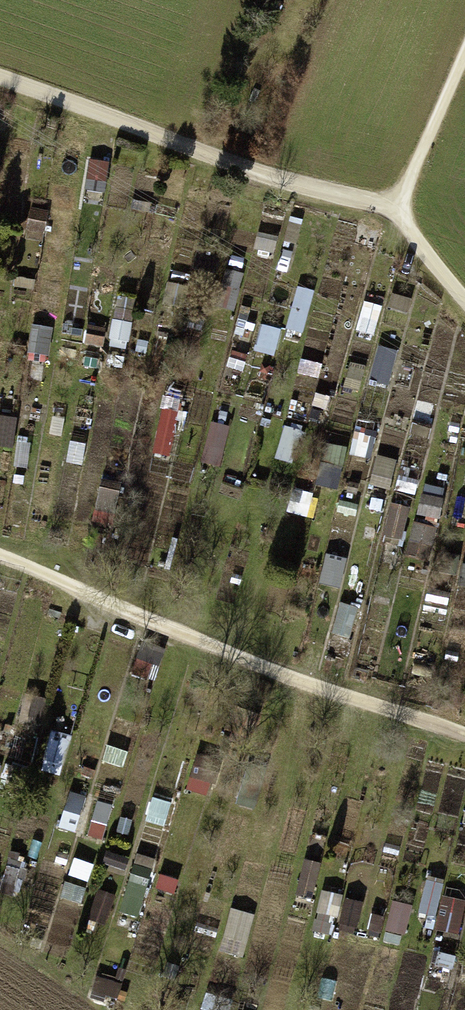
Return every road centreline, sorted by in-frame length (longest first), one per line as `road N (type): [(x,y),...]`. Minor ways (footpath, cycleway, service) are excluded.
road 1 (track): [(464,737),(216,650),(0,559)]
road 2 (track): [(399,205),(308,189),(0,80)]
road 3 (track): [(464,300),(431,263),(399,205),(464,55)]

